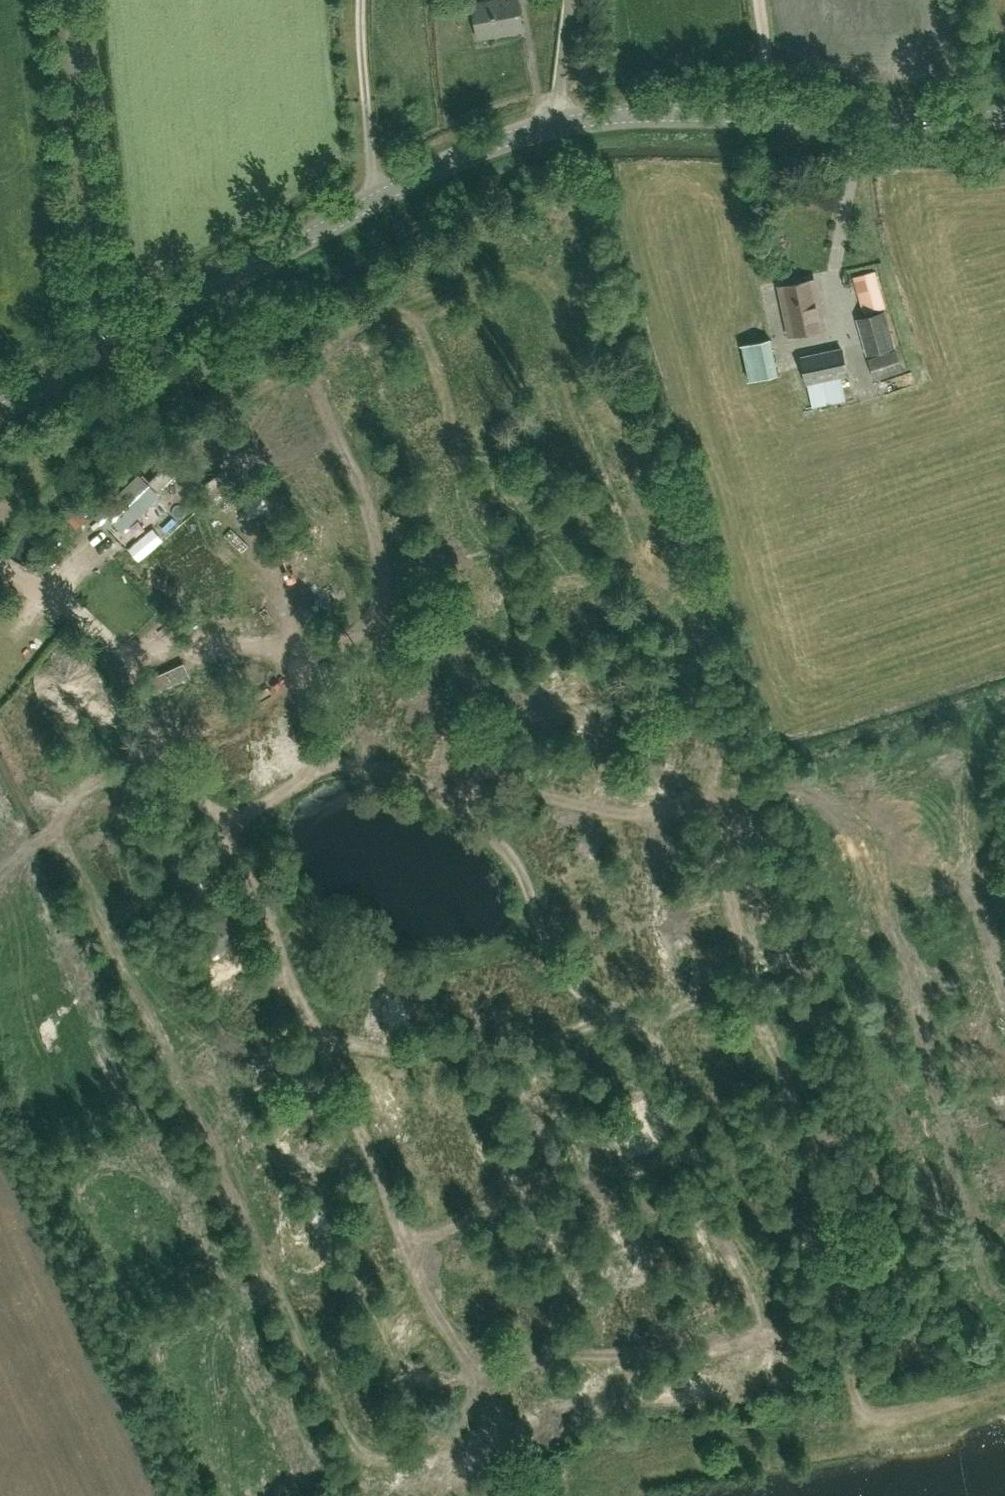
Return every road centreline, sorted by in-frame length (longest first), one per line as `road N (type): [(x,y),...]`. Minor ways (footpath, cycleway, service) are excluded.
road 1 (tertiary): [(106,350),(379,198),(535,130),(664,114),(1004,117)]
road 2 (residential): [(106,350),(68,0)]
road 3 (tertiary): [(0,410),(106,350)]

